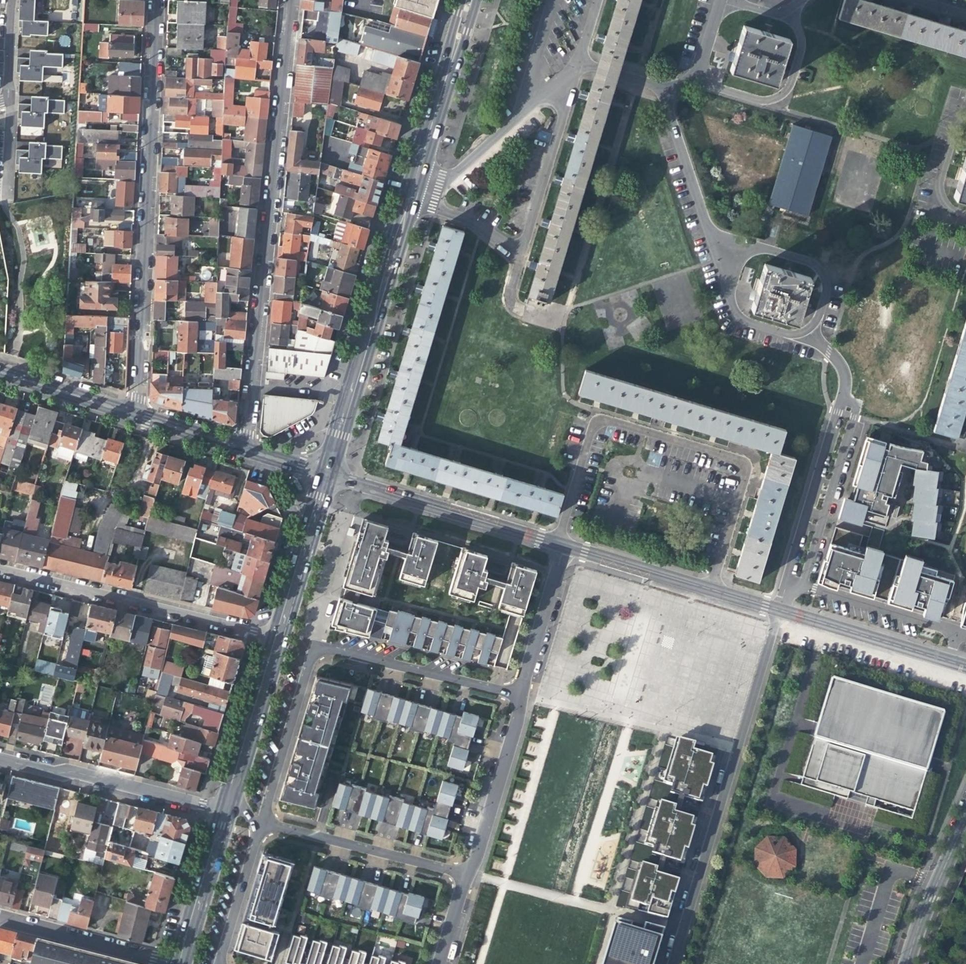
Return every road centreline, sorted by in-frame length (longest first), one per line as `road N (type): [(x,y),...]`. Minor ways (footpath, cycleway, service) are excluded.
road 1 (residential): [(242,447),(289,0)]
road 2 (residential): [(136,413),(155,0)]
road 3 (residential): [(675,963),(780,610)]
road 4 (primary): [(408,198),(325,473)]
road 5 (residential): [(277,638),(0,567)]
road 6 (residential): [(559,545),(325,473)]
road 7 (residential): [(780,610),(802,592),(833,489),(856,405),(839,399)]
road 8 (residential): [(225,813),(0,755)]
road 9 (residential): [(780,610),(559,545)]
road 10 (residential): [(839,399),(783,576),(780,610)]
road 11 (residential): [(579,64),(408,198)]
road 12 (residential): [(317,647),(521,696)]
road 13 (residential): [(264,823),(467,875)]
road 14 (primary): [(468,0),(408,198)]
road 15 (residential): [(514,257),(579,64)]
road 16 (residential): [(965,665),(780,610)]
road 17 (residential): [(521,696),(467,875)]
road 18 (primary): [(277,638),(225,813)]
road 19 (residential): [(0,918),(176,963)]
road 20 (primary): [(325,473),(277,638)]
road 21 (residential): [(965,815),(921,911),(905,963)]
road 22 (primary): [(225,813),(180,963)]
road 23 (residential): [(559,545),(521,696)]
road 24 (residential): [(136,413),(0,371)]
road 25 (residential): [(408,198),(468,218),(514,257)]

